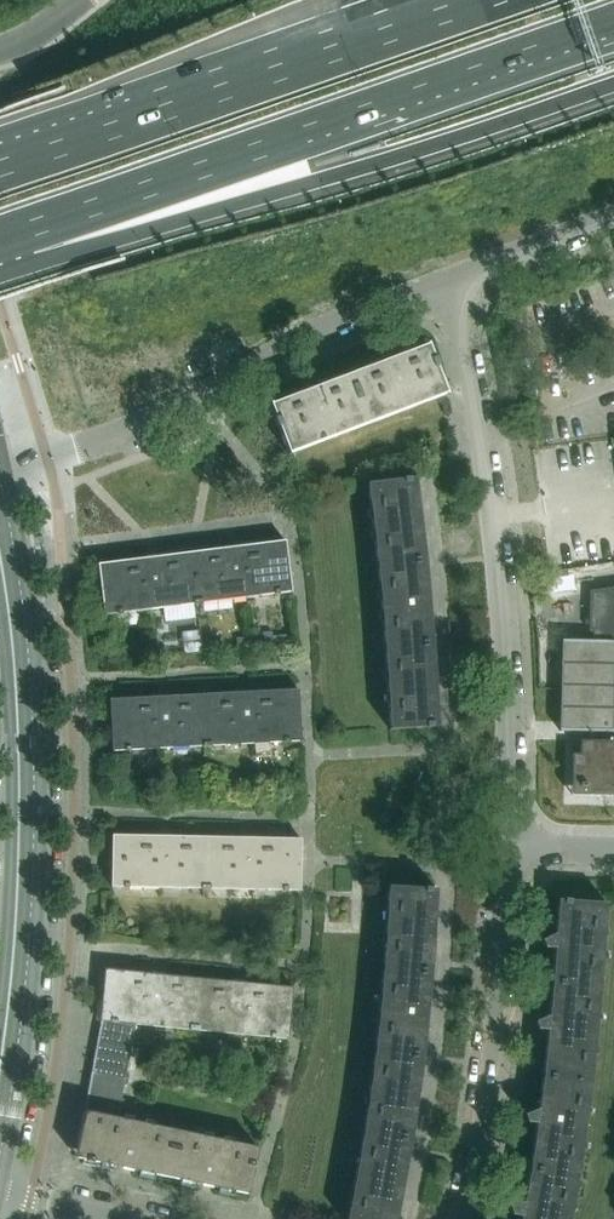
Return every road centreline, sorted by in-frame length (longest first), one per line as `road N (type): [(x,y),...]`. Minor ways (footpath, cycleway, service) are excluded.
road 1 (trunk): [(0,235),(613,14)]
road 2 (trunk): [(0,241),(98,236),(323,177),(613,80)]
road 3 (residential): [(451,283),(486,458),(506,635),(511,844)]
road 4 (trunk): [(499,0),(0,177)]
road 5 (secondary): [(0,1069),(19,814),(18,714),(0,558)]
road 6 (residential): [(0,467),(80,450),(310,331),(451,283)]
road 7 (residential): [(511,844),(500,1041),(470,1218)]
road 8 (residential): [(451,283),(613,218)]
road 9 (residential): [(126,1218),(0,1190)]

